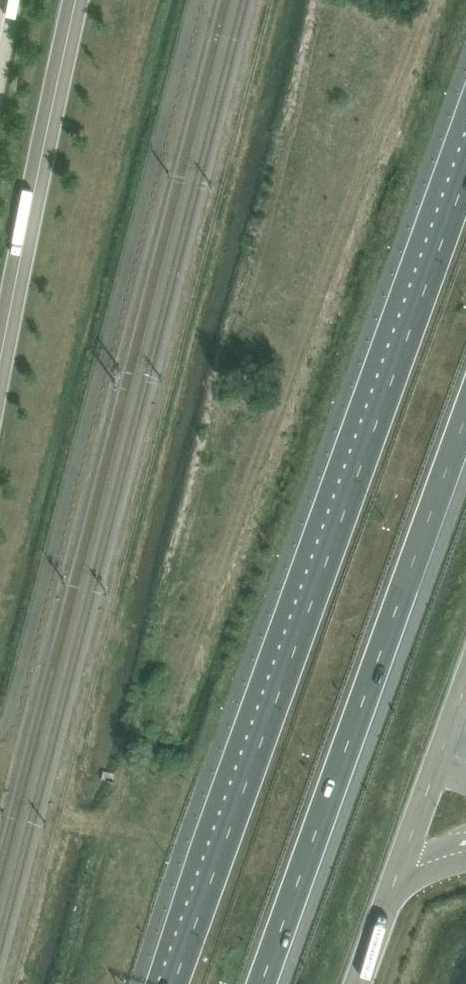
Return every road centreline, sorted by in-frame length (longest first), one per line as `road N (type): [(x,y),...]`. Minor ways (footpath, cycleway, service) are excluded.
road 1 (motorway): [(465,176),(174,983)]
road 2 (motorway): [(261,983),(465,417)]
road 3 (tertiary): [(0,364),(76,0)]
road 4 (tertiary): [(359,983),(465,682)]

